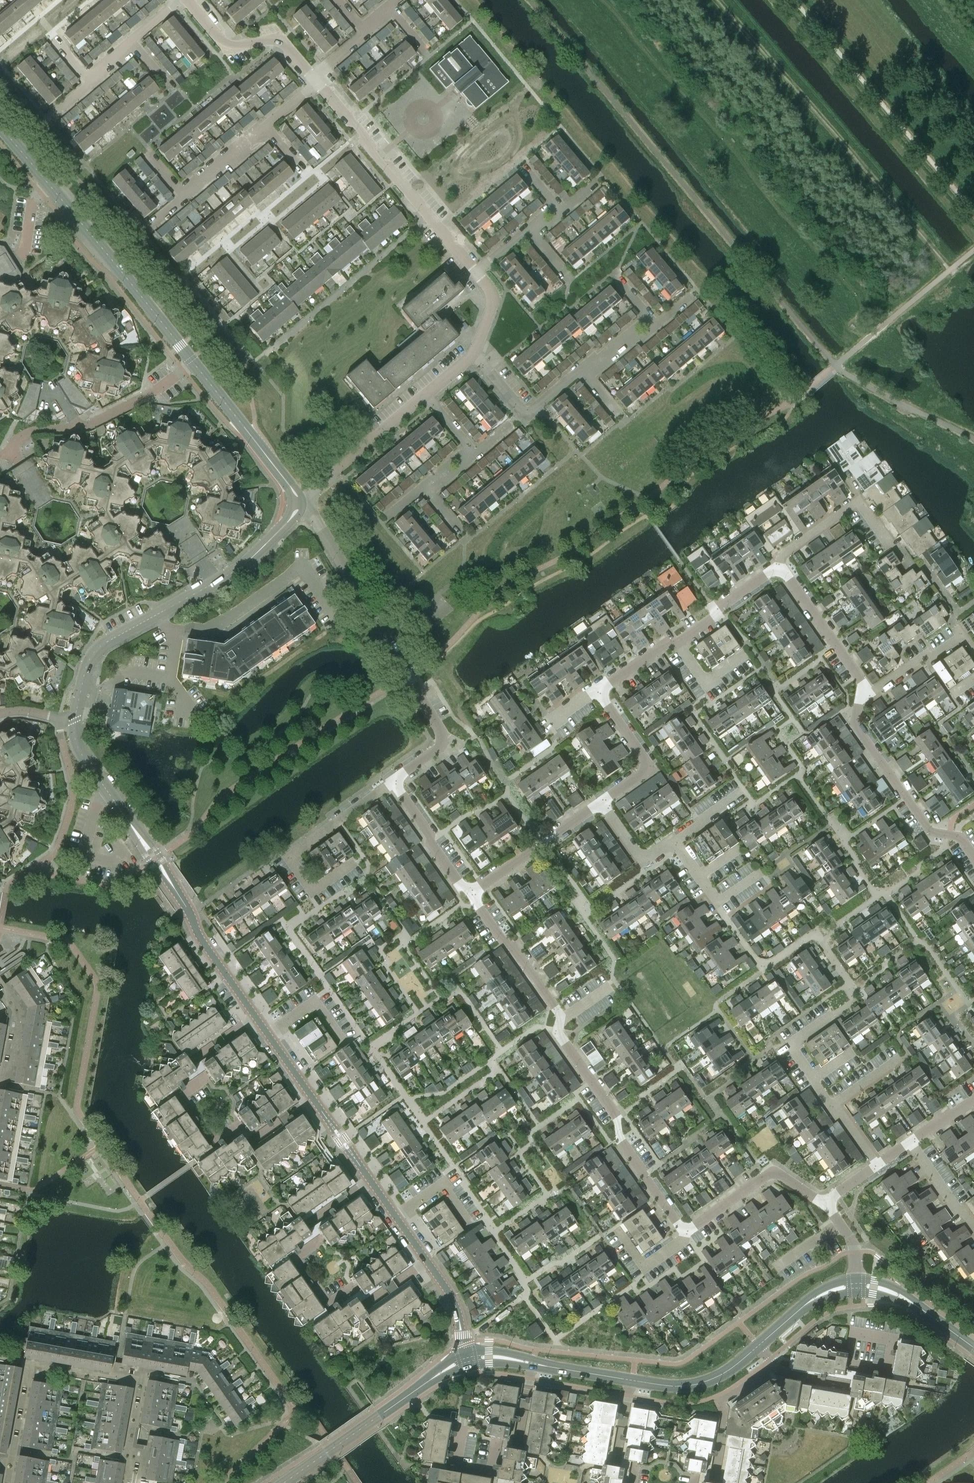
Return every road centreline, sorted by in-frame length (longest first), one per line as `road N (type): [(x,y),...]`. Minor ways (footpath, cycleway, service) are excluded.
road 1 (tertiary): [(800,1309),(726,1371),(690,1386),(631,1383),(509,1358),(468,1359)]
road 2 (residential): [(393,780),(441,745),(442,734),(314,518),(297,502)]
road 3 (residential): [(476,274),(314,79)]
road 4 (residential): [(688,1229),(622,1139),(558,1025)]
road 5 (unclassified): [(191,361),(47,182)]
road 6 (residential): [(354,864),(313,891),(289,856),(393,780)]
road 7 (residential): [(396,1215),(270,1036)]
road 8 (residential): [(973,857),(960,838),(930,832),(857,728),(865,695)]
road 9 (residential): [(75,719),(84,672),(101,645),(214,583)]
road 10 (residential): [(270,1036),(162,870)]
road 11 (residential): [(75,719),(77,747),(162,870)]
road 12 (unclassified): [(297,502),(191,361)]
road 13 (residential): [(297,502),(427,394)]
road 14 (residential): [(314,79),(285,42),(235,45),(190,1)]
road 15 (residential): [(825,1201),(772,1174),(688,1229)]
road 16 (residential): [(472,895),(602,802)]
road 17 (residential): [(558,1025),(553,1001),(472,895)]
road 18 (residential): [(865,695),(780,565)]
road 19 (residential): [(780,565),(783,554),(858,502),(889,544)]
road 20 (residential): [(602,802),(650,768),(599,691)]
road 21 (residential): [(474,353),(527,411),(582,369)]
road 22 (residential): [(464,1344),(447,1288),(396,1215)]
road 23 (residential): [(472,895),(393,780)]
road 24 (residential): [(191,361),(157,390),(78,428)]
road 25 (residential): [(865,695),(963,637),(973,650)]
road 26 (residential): [(780,565),(678,642)]

